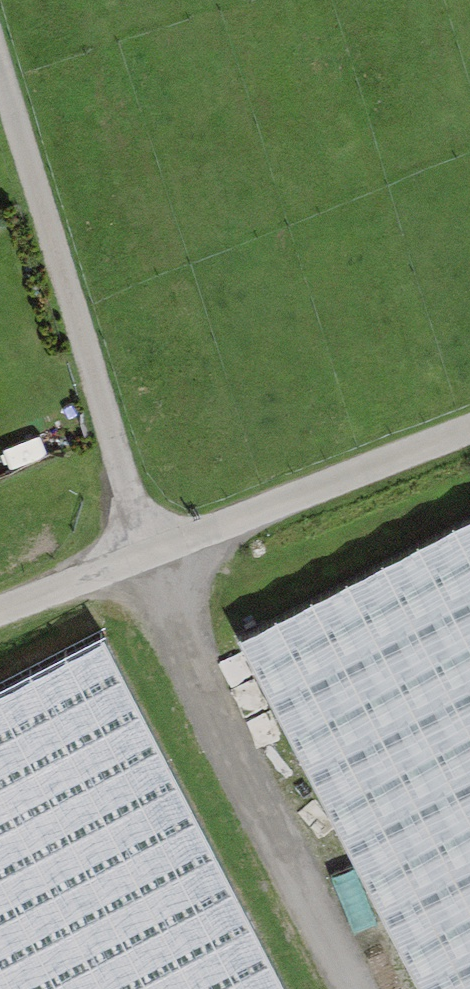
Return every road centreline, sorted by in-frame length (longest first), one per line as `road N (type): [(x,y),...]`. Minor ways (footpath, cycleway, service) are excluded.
road 1 (track): [(153,562),(0,64)]
road 2 (unclassified): [(0,622),(469,437)]
road 3 (track): [(153,562),(237,762),(354,988)]

